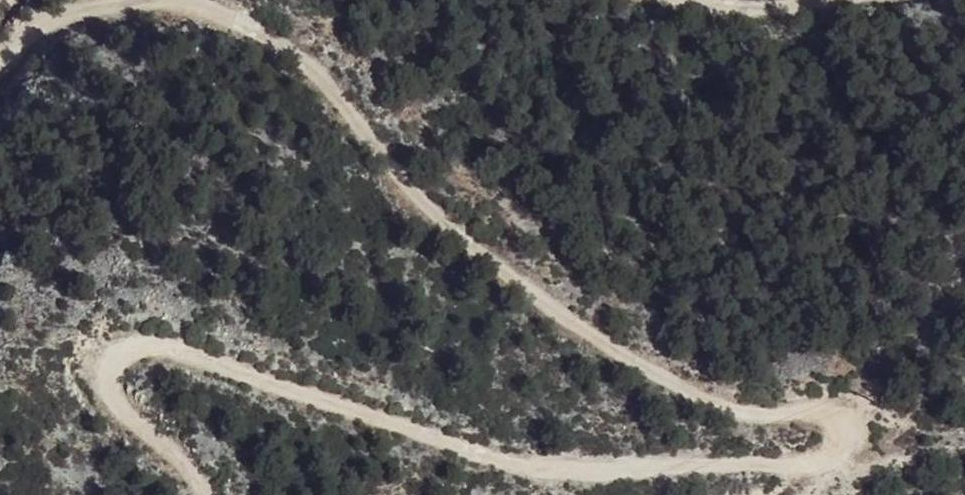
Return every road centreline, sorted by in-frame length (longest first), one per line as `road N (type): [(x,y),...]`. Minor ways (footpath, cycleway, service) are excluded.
road 1 (unclassified): [(207,494),(192,468),(125,412),(113,381),(118,358),(144,347),(196,359),(522,469),(800,477),(850,462),(856,441),(847,423),(821,415),(732,412),(613,350),(504,272),(294,57),(230,21),(159,6),(103,10),(50,31),(0,68)]
road 2 (unclassified): [(680,0),(760,11),(828,0)]

